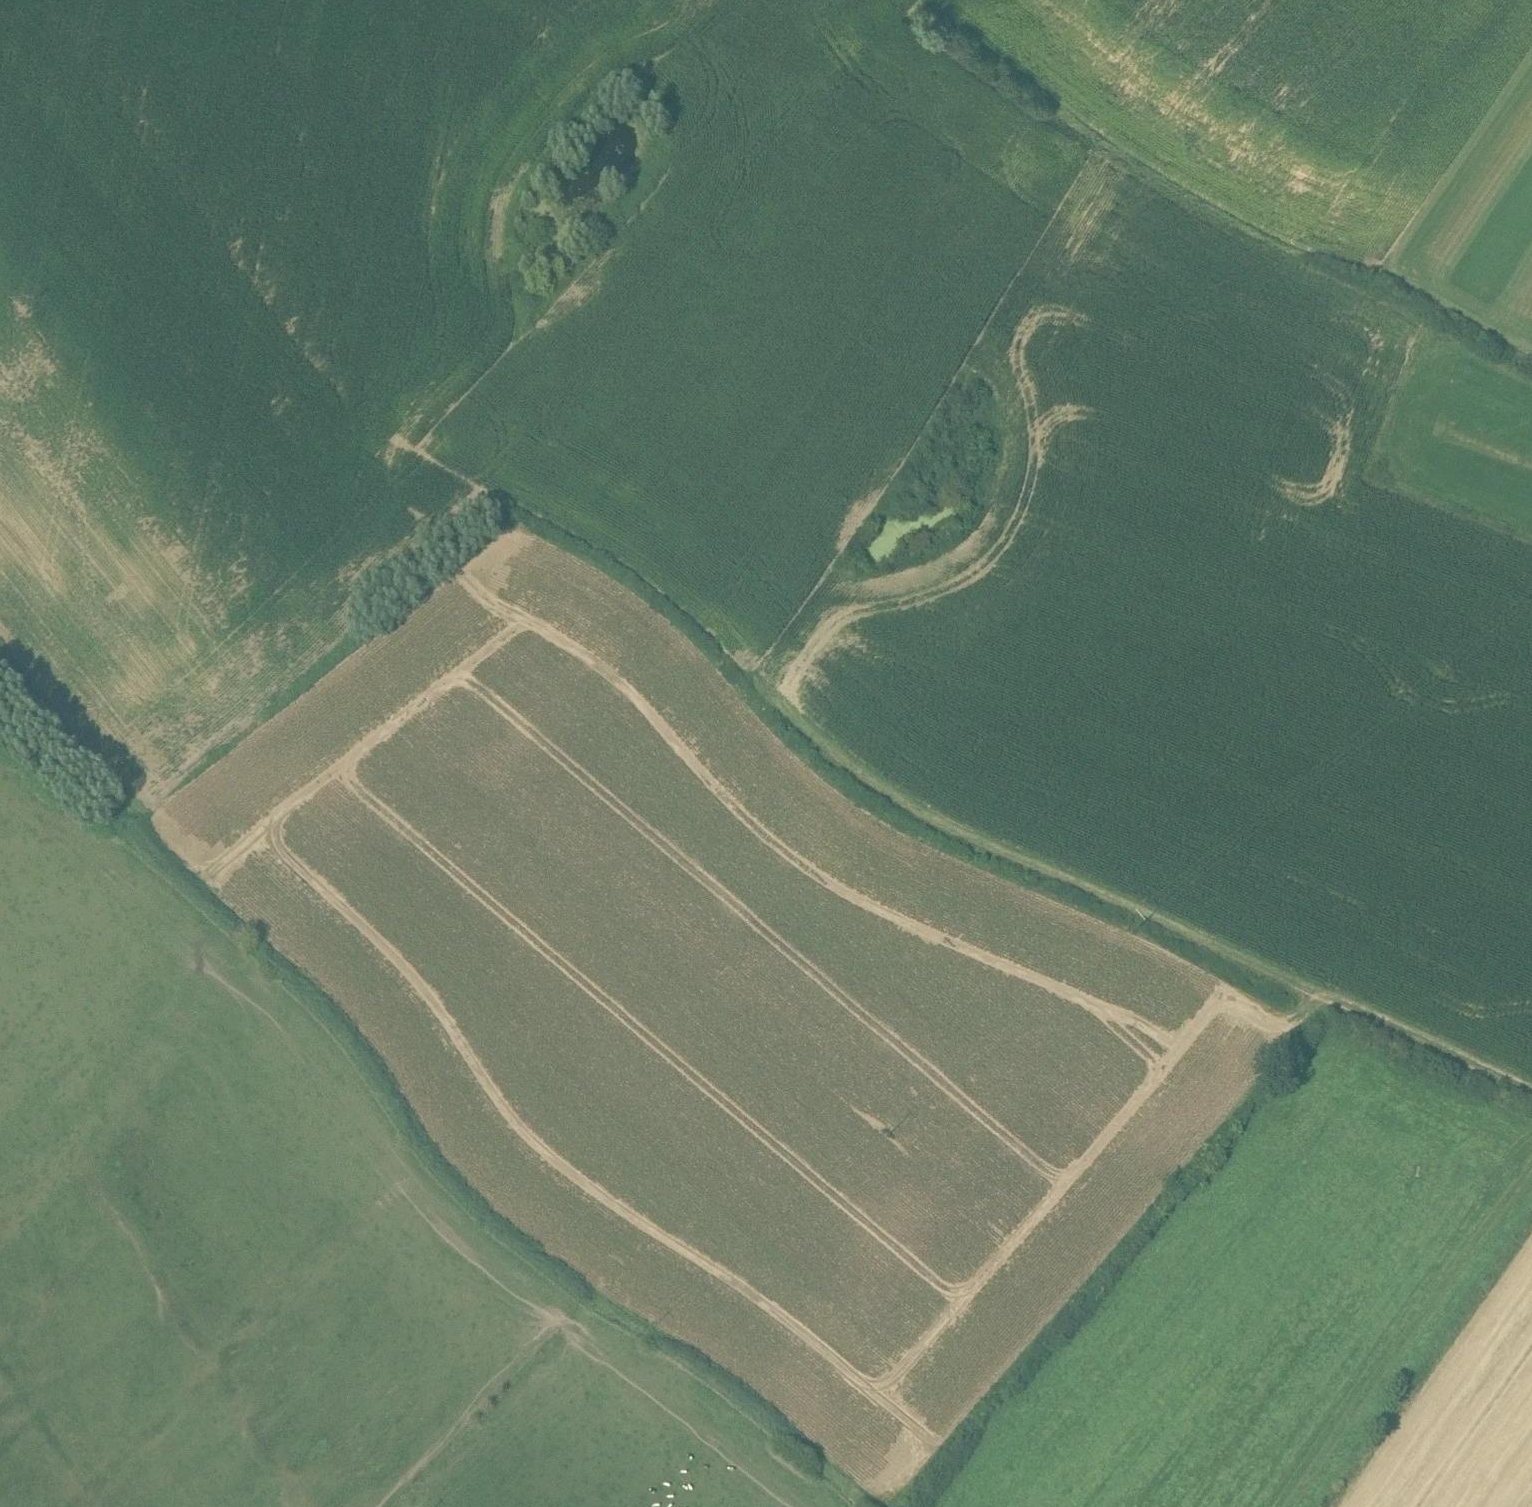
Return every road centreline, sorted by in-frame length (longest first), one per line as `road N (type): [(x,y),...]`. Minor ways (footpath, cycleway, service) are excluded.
road 1 (track): [(1531,1100),(936,827),(794,728),(750,673)]

